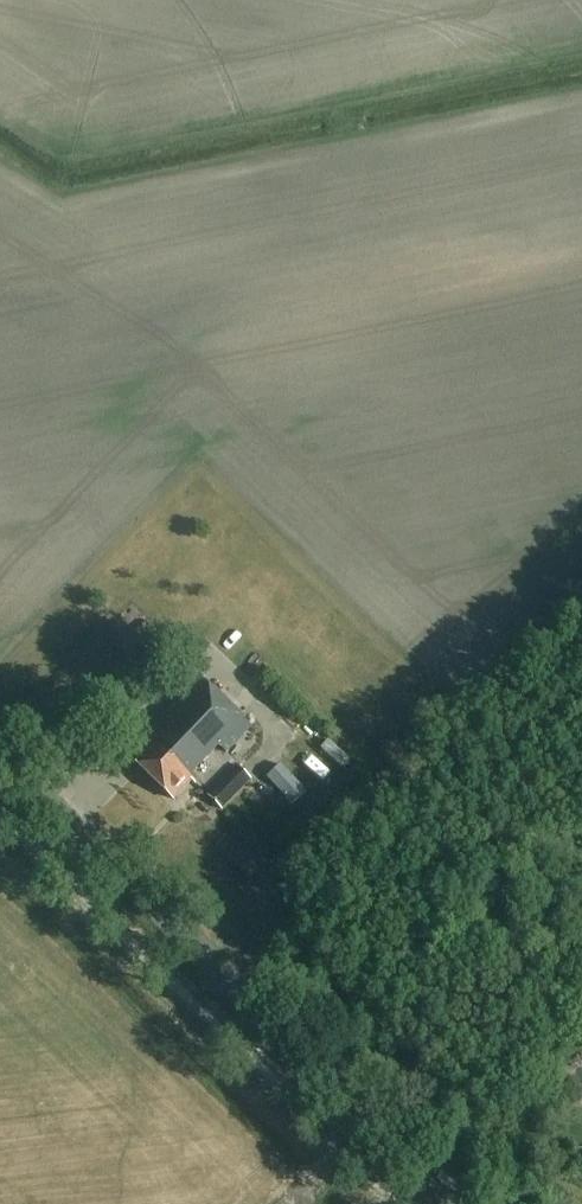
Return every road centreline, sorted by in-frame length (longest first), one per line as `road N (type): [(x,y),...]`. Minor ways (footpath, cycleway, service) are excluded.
road 1 (tertiary): [(461,1203),(0,758)]

